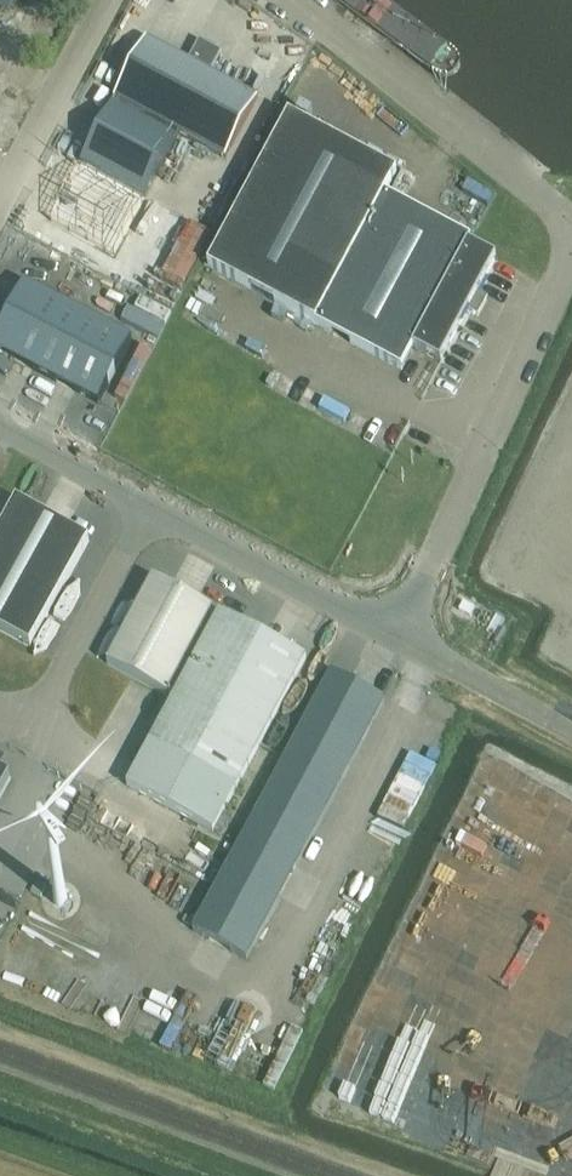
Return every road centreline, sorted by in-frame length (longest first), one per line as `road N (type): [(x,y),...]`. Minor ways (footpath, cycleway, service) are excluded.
road 1 (unclassified): [(571,259),(398,636)]
road 2 (unclassified): [(270,0),(565,214),(571,228)]
road 3 (unclassified): [(398,636),(152,505)]
road 4 (unclassified): [(33,730),(152,505)]
road 5 (unclassified): [(0,204),(113,0)]
road 6 (unclassified): [(571,730),(398,636)]
road 7 (unclassified): [(152,505),(0,423)]

